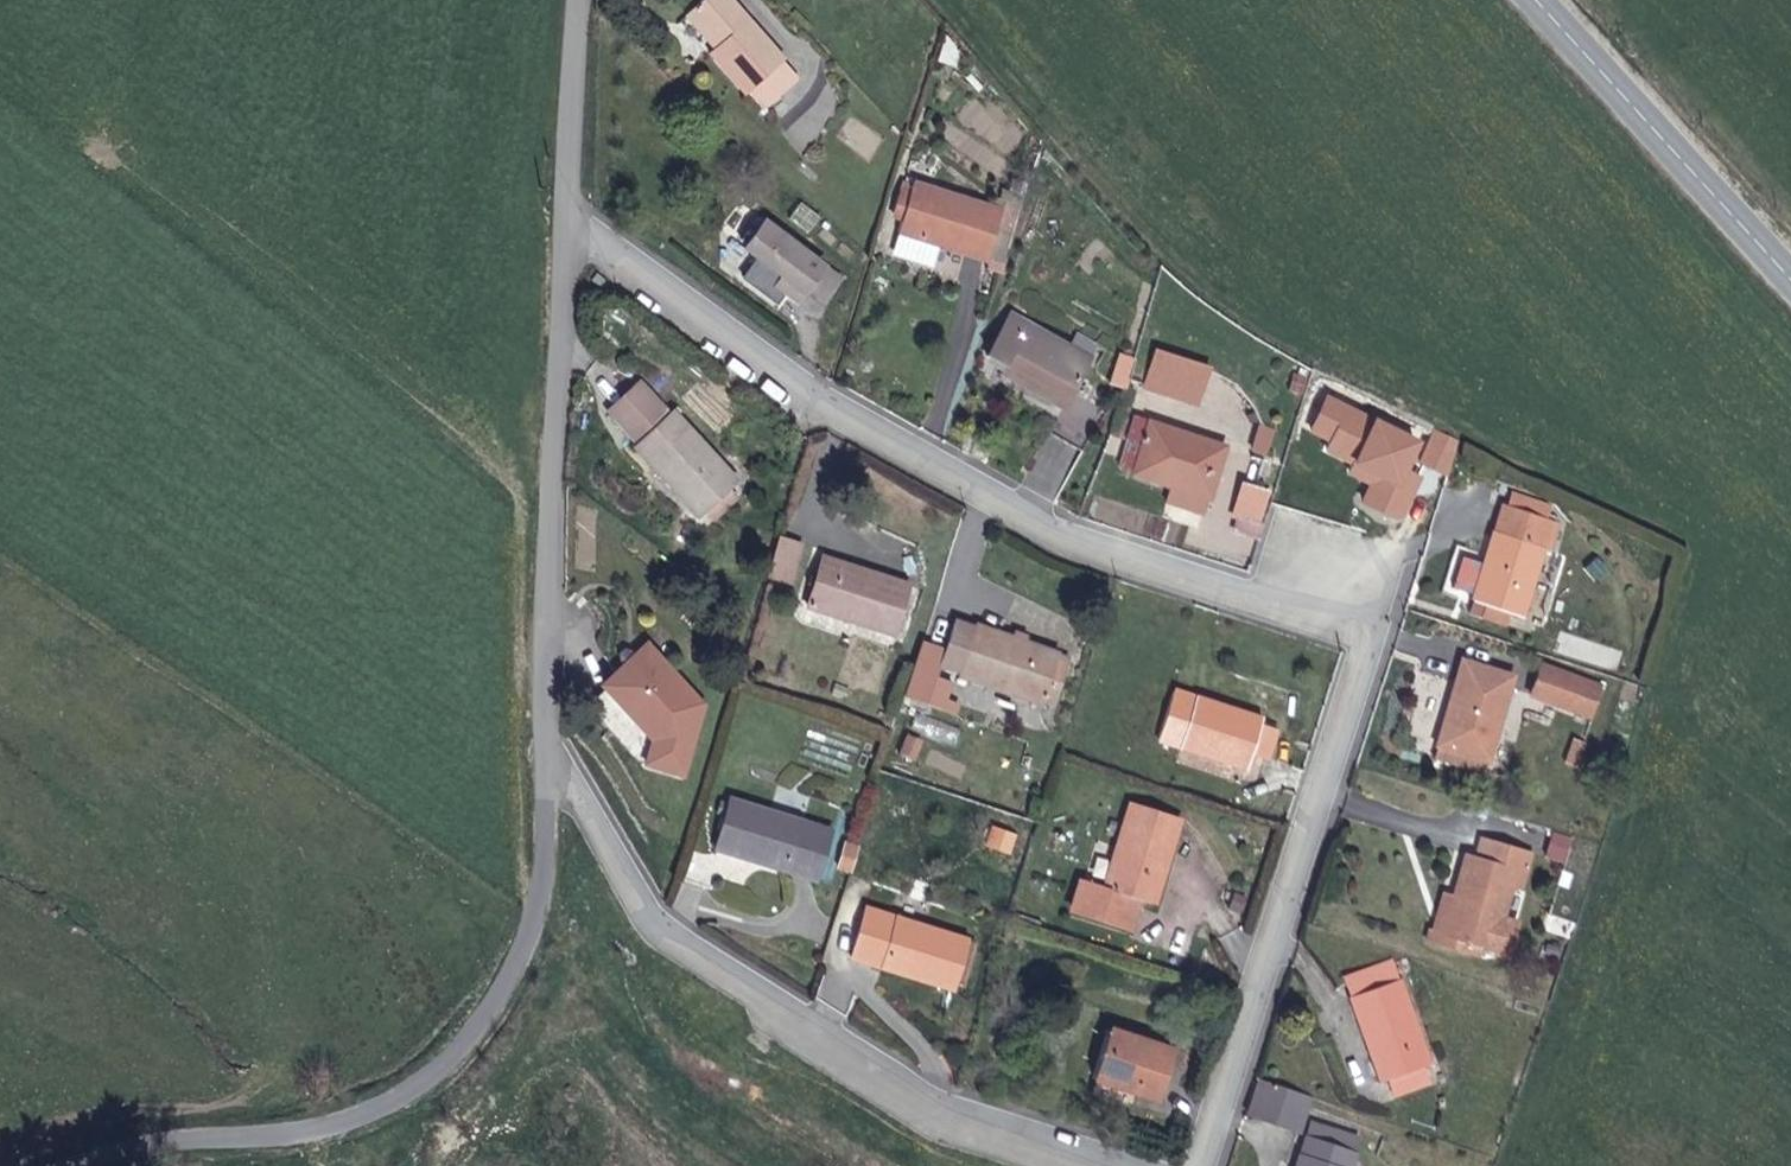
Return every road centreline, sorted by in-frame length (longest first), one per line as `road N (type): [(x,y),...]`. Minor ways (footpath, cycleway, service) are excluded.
road 1 (residential): [(1203,1165),(1370,637),(1068,538),(809,394),(568,224)]
road 2 (residential): [(548,755),(546,863),(533,925),(467,1042),(434,1075),(347,1125),(185,1139),(75,1165)]
road 3 (residential): [(548,755),(655,932),(942,1123),(1080,1165)]
road 4 (residential): [(568,224),(547,594),(548,755)]
road 5 (secondary): [(1533,0),(1790,283)]
road 6 (residential): [(580,0),(568,224)]

